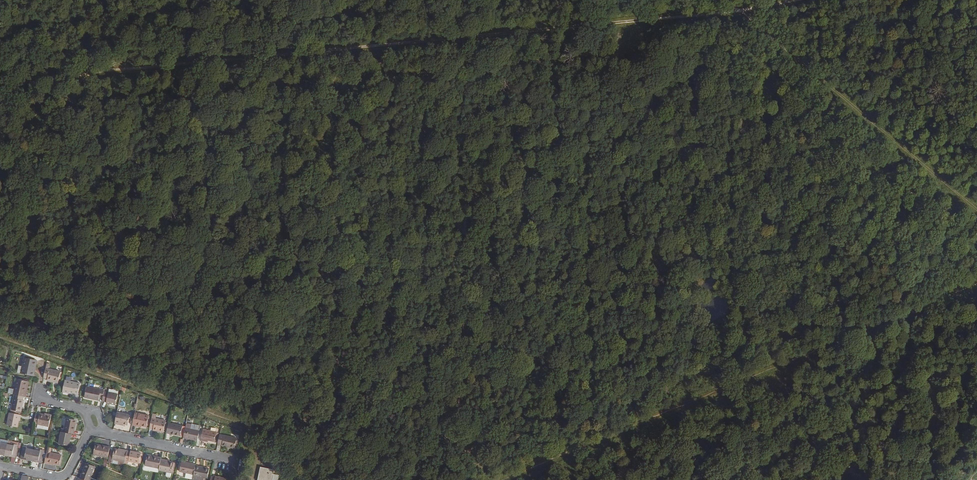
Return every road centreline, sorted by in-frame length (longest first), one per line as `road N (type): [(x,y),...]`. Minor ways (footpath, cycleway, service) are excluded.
road 1 (track): [(794,0),(668,22),(0,82)]
road 2 (track): [(744,8),(976,211)]
road 3 (residential): [(105,434),(234,459)]

